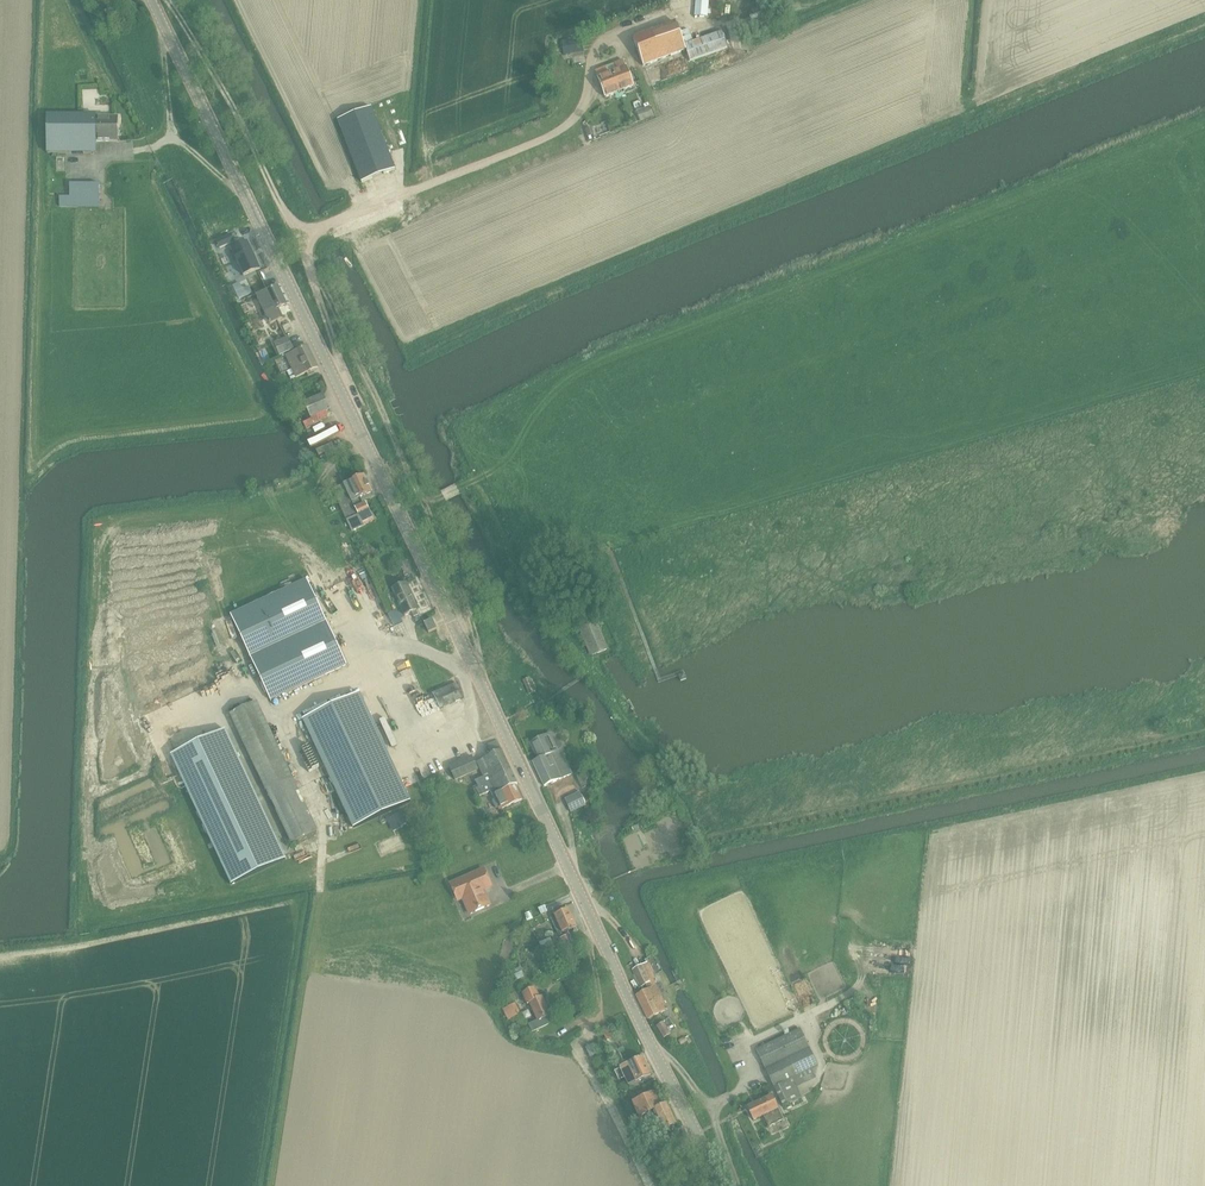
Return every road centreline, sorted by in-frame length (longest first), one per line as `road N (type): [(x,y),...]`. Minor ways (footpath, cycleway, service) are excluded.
road 1 (secondary): [(722,1185),(152,0)]
road 2 (track): [(438,498),(496,461),(516,398),(1204,124)]
road 3 (track): [(332,373),(335,350),(304,235),(166,0)]
road 4 (track): [(424,503),(304,235)]
road 5 (track): [(476,672),(478,641),(424,503)]

